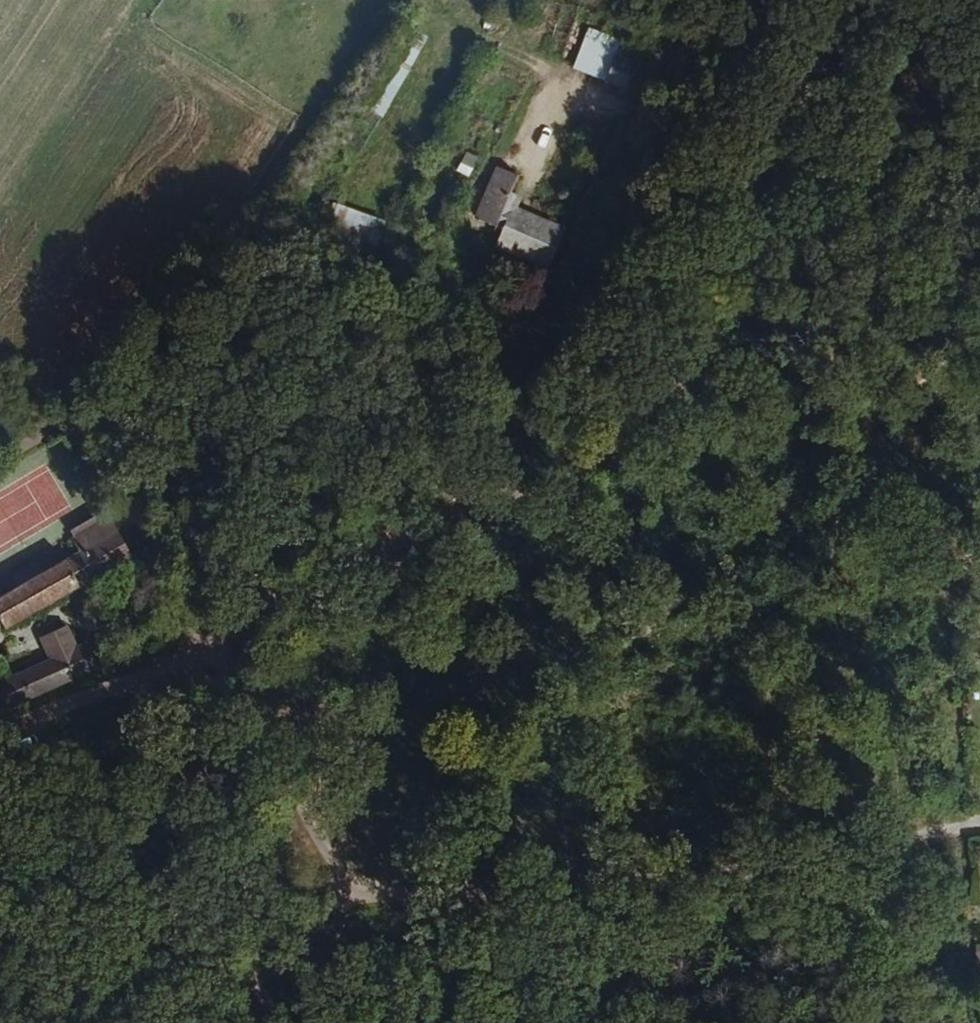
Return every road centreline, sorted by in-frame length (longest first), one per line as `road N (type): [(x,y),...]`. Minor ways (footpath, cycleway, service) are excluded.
road 1 (track): [(0,735),(209,641),(259,600),(515,501),(596,461),(752,296),(779,192)]
road 2 (unclassified): [(971,822),(660,912),(0,942)]
road 3 (track): [(840,464),(252,1022)]
road 4 (track): [(356,931),(209,641)]
road 5 (track): [(826,213),(821,292),(835,353),(840,464)]
road 6 (track): [(779,192),(832,0)]
road 7 (track): [(840,464),(979,333)]
road 8 (track): [(826,213),(979,290)]
road 9 (track): [(779,192),(640,114)]

